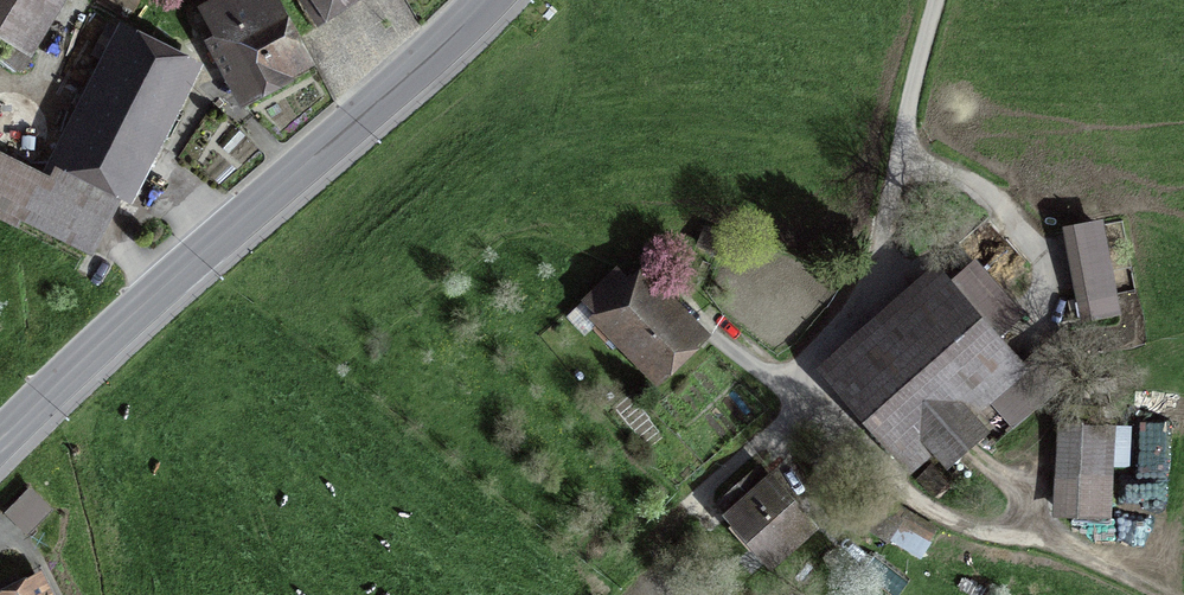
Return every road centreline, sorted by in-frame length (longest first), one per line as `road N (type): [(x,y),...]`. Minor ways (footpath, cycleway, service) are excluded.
road 1 (secondary): [(487,0),(0,440)]
road 2 (track): [(899,160),(1000,202),(1038,253),(1044,296),(1024,349)]
road 3 (track): [(1145,594),(1036,534),(1007,543),(965,538),(911,507)]

